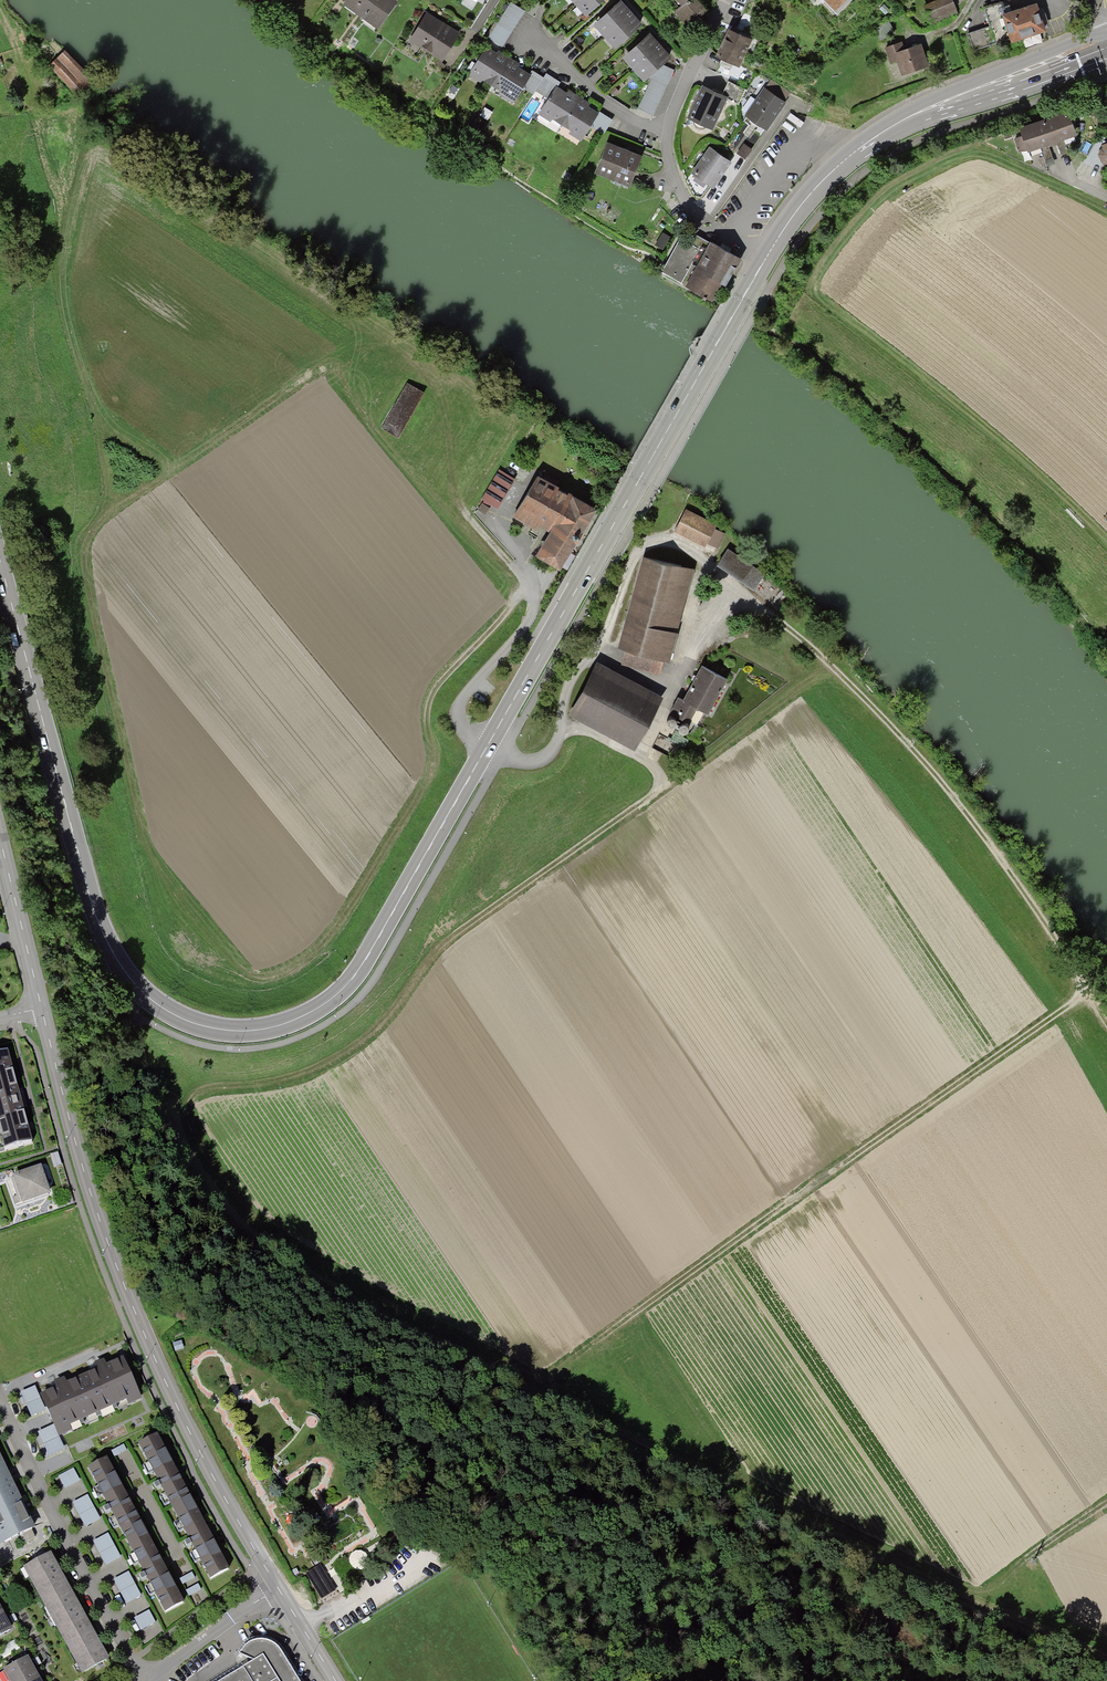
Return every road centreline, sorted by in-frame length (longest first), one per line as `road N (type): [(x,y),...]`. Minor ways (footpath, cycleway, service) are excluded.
road 1 (primary): [(0,562),(92,905),(124,971),(184,1021),(235,1031),(293,1020),(329,1000),(372,949),(809,194),(869,140),(924,111),(1106,43)]
road 2 (track): [(139,990),(129,1011),(151,1086),(207,1202),(238,1231),(379,1319),(967,1600),(1106,1659)]
road 3 (track): [(1106,1019),(929,767),(776,612),(674,546),(645,549),(631,562),(597,651)]
road 4 (track): [(188,1092),(290,1074),(331,1058),(374,1028),(420,959),(660,788),(657,771),(561,728)]
road 5 (track): [(527,1388),(1089,993)]
road 6 (secondary): [(278,1589),(200,1454),(129,1299),(84,1173),(43,1009)]
road 7 (residential): [(141,1680),(63,1538),(0,1393)]
road 8 (track): [(502,753),(653,492)]
road 9 (residential): [(724,0),(679,96),(667,150),(681,198),(712,226)]
road 10 (secondary): [(43,1009),(0,844)]
road 11 (residential): [(278,1589),(141,1680)]

